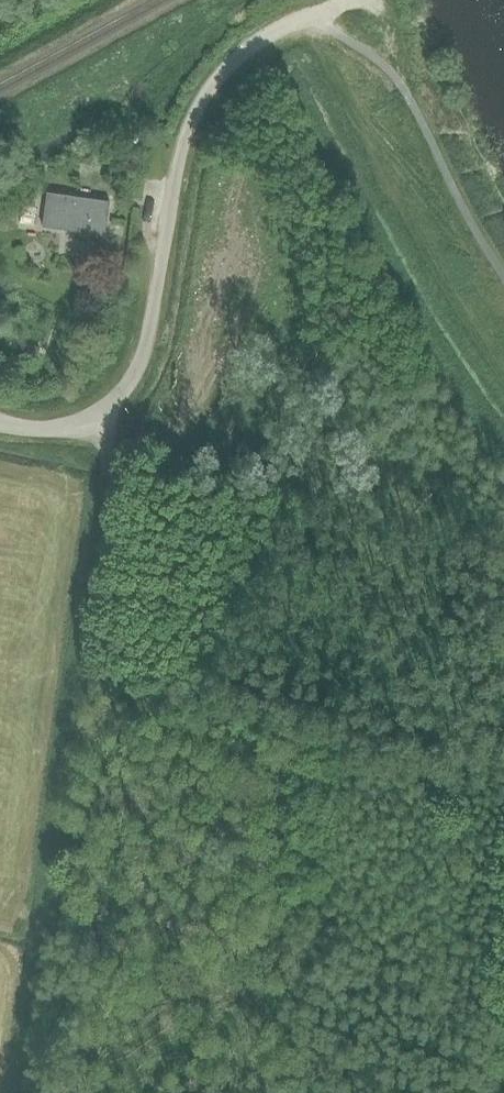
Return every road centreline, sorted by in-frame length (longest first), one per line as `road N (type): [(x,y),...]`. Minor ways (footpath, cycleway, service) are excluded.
road 1 (unclassified): [(310,17),(229,69),(188,130),(150,332),(127,388),(82,422),(52,429),(0,422)]

